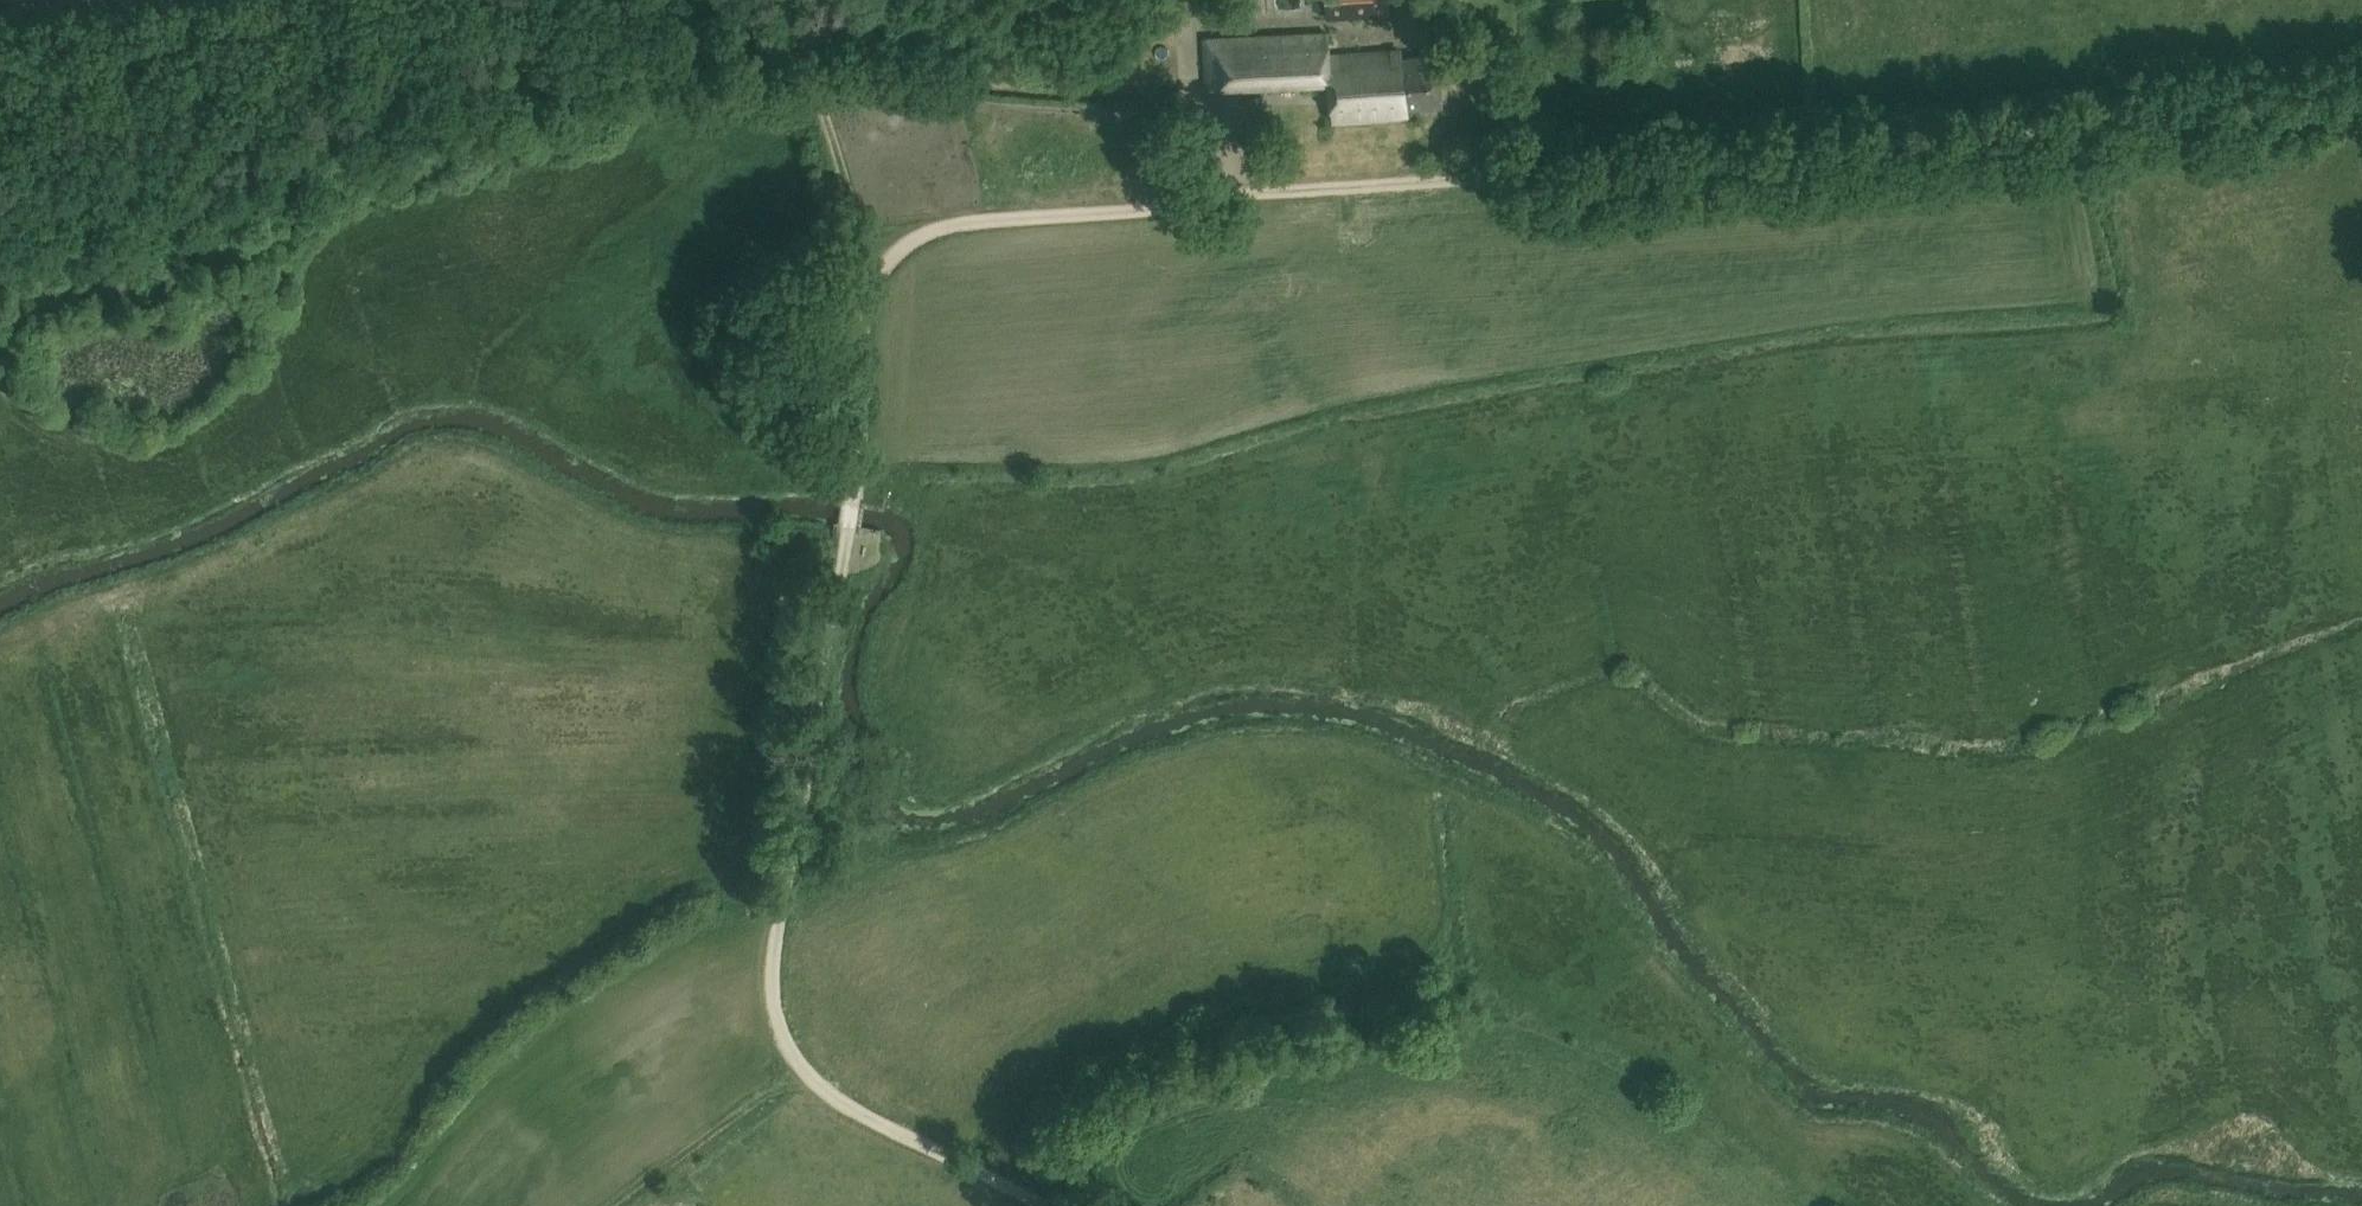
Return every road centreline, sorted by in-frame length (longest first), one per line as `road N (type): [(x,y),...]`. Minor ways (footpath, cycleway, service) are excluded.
road 1 (track): [(857,254),(879,256),(915,233),(968,220),(2361,100)]
road 2 (track): [(1046,1205),(834,1097),(806,1075),(775,1021),(776,929),(852,499),(859,321),(851,192),(806,73),(769,34)]
road 3 (track): [(769,34),(592,65),(146,201),(0,257)]

